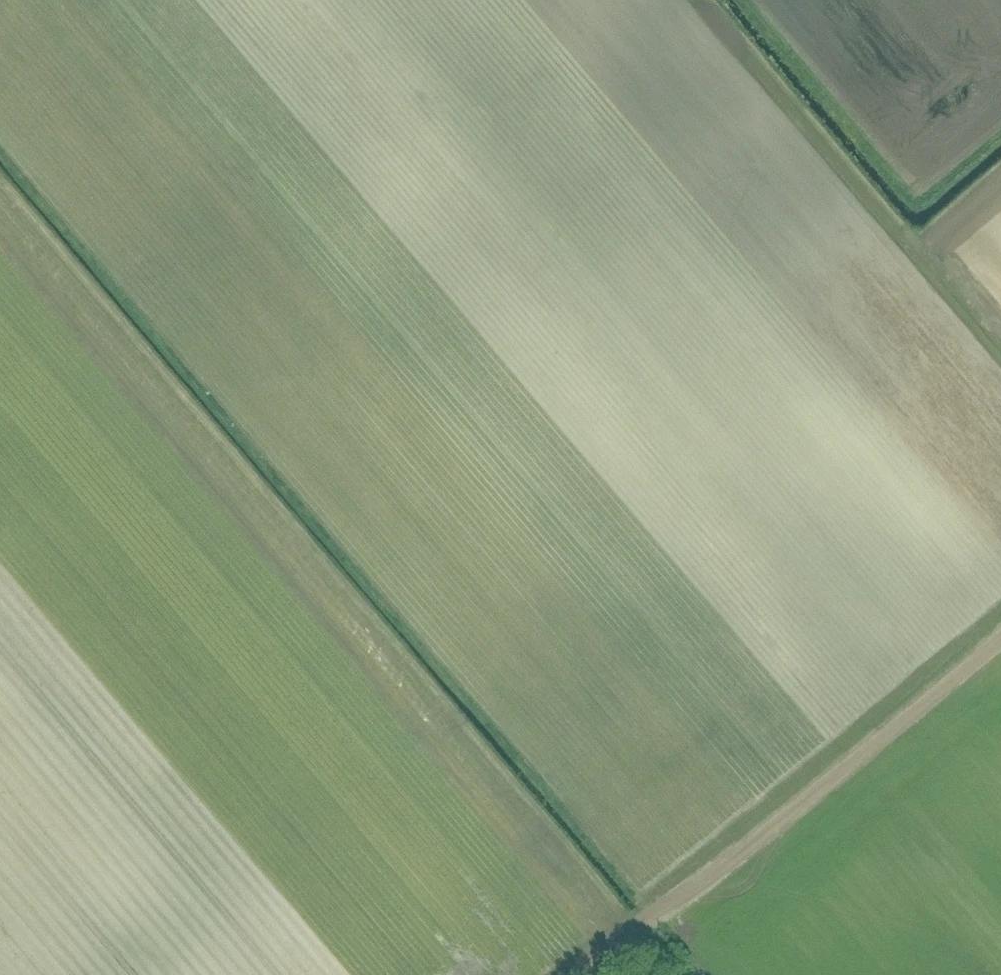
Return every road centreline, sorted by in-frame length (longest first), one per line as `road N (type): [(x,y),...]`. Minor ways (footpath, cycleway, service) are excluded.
road 1 (track): [(1000,617),(566,974)]

